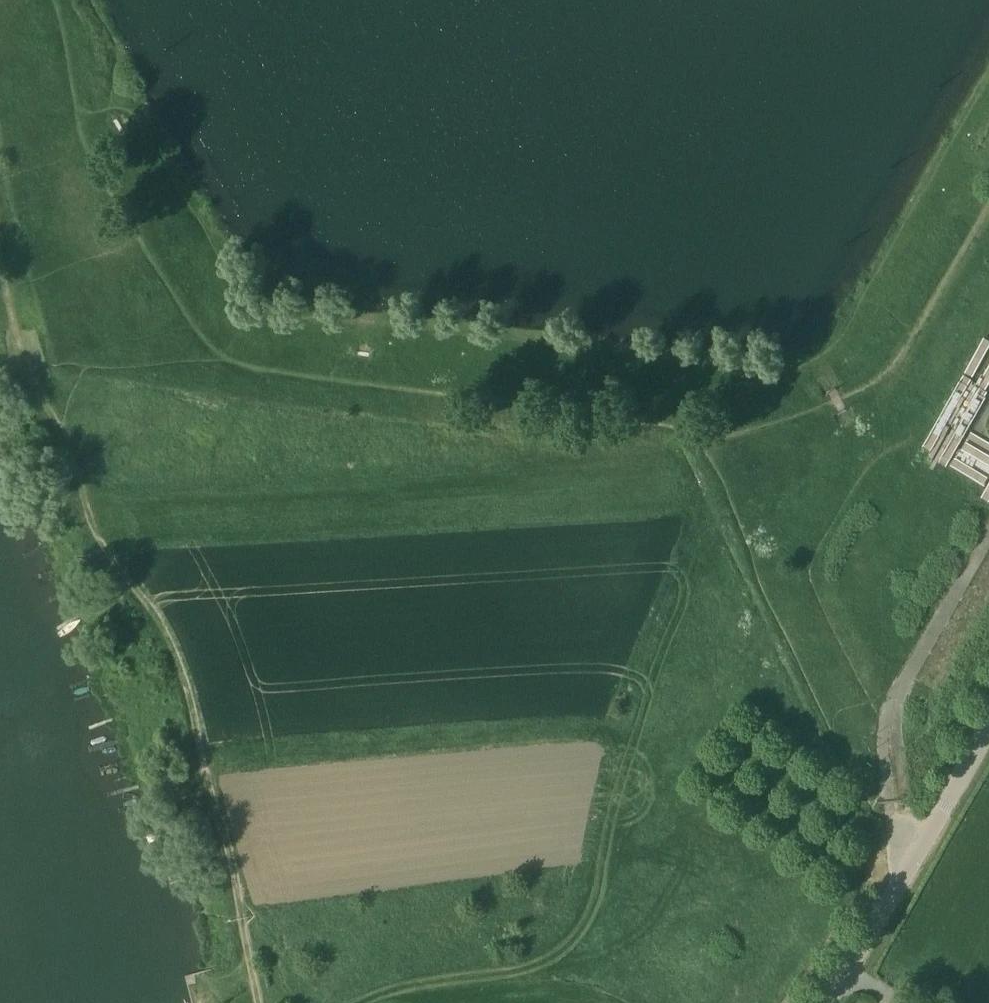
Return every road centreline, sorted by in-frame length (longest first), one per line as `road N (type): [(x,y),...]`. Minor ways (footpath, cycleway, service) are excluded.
road 1 (track): [(259,1002),(188,686),(165,630),(86,506)]
road 2 (unclassified): [(821,1002),(914,871),(988,730)]

